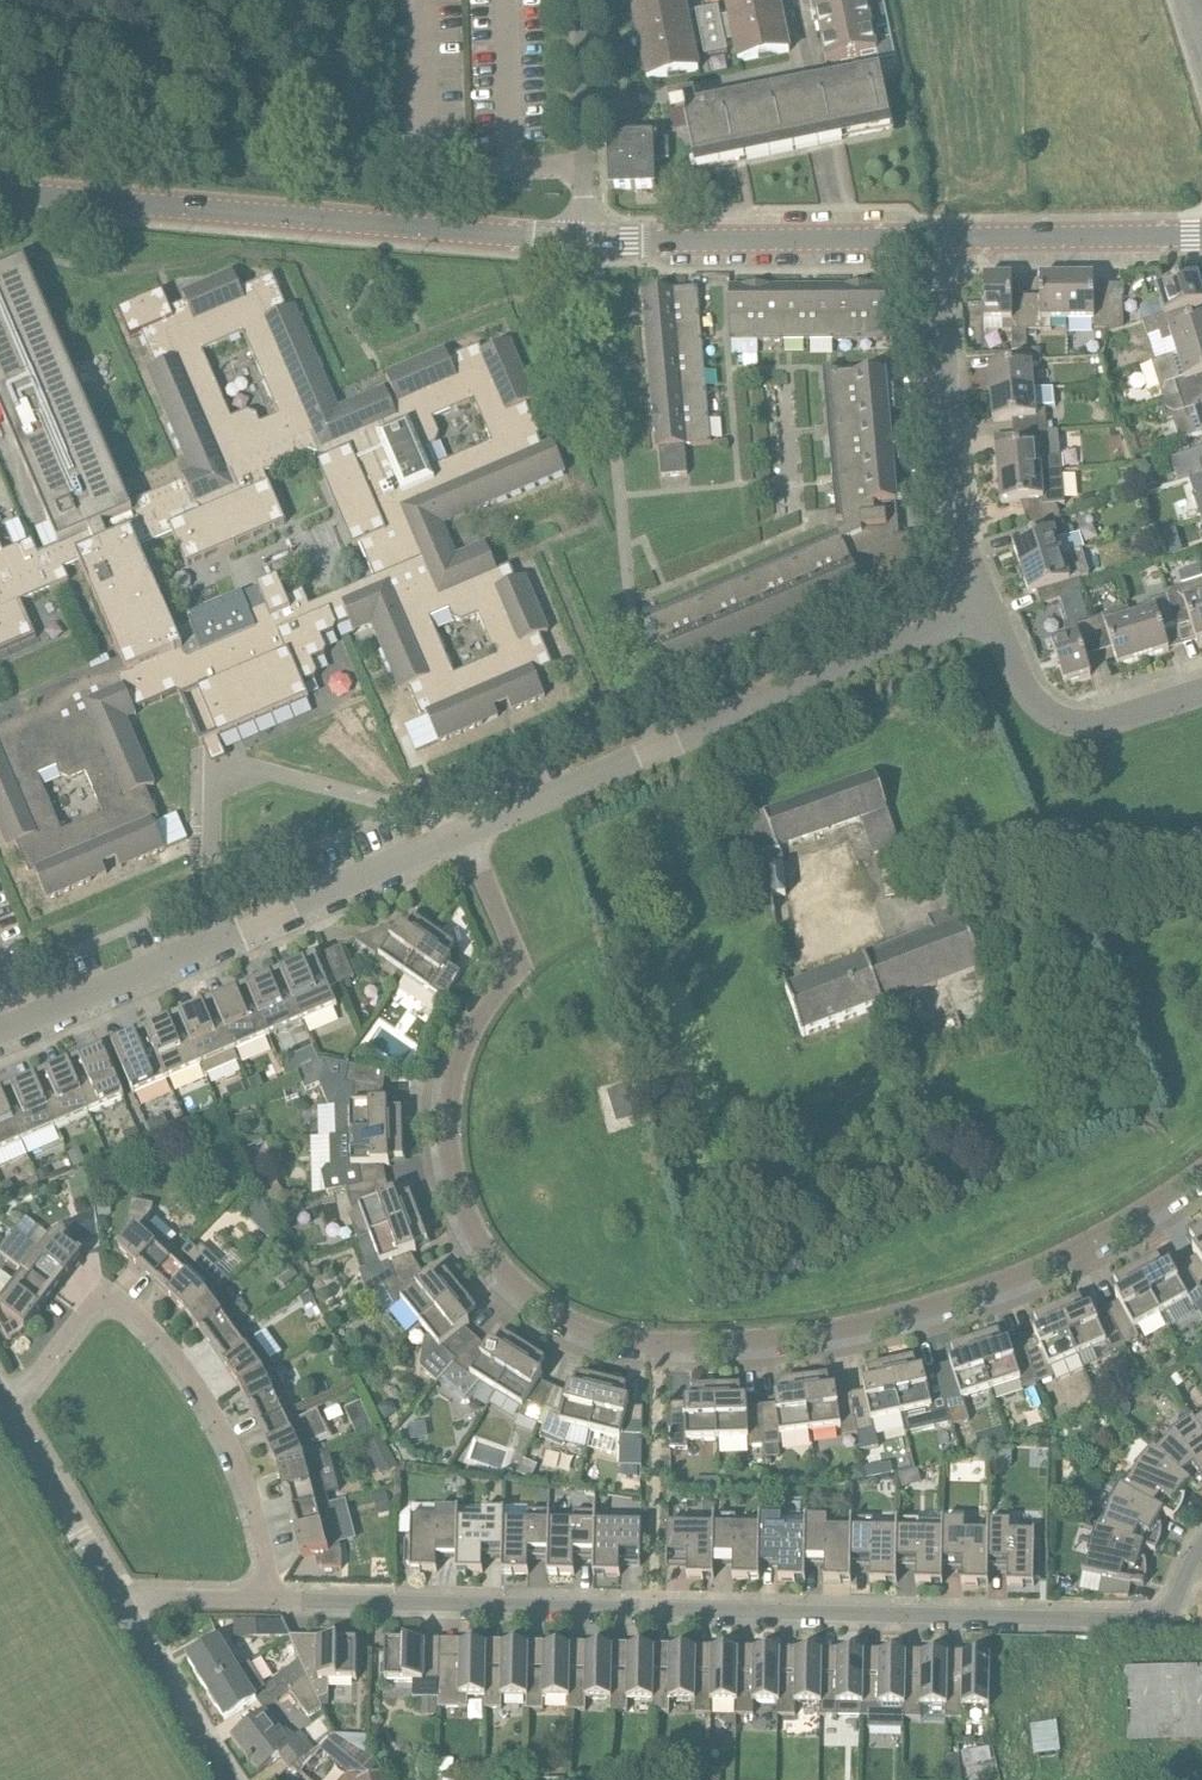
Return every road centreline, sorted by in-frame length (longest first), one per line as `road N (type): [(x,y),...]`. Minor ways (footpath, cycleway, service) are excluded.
road 1 (residential): [(1201,1173),(1146,1212),(1011,1281),(870,1322),(659,1344),(588,1328),(510,1279),(487,1248),(455,1168),(452,1094),(477,1027),(518,969),(463,839)]
road 2 (residential): [(1201,1547),(1163,1616),(1146,1621),(268,1599)]
road 3 (unclassified): [(930,240),(599,241),(0,193)]
road 4 (residential): [(463,839),(980,618)]
road 5 (residential): [(8,1415),(89,1307),(107,1299),(127,1307),(185,1369),(228,1441),(264,1544),(268,1599)]
road 6 (residential): [(0,1033),(463,839)]
road 7 (residential): [(980,618),(930,240)]
road 8 (residential): [(1201,701),(1133,724),(1089,725),(1046,704),(980,618)]
road 9 (unclassified): [(1201,234),(930,240)]
road 10 (residential): [(120,1598),(8,1415)]
road 11 (residential): [(229,1779),(120,1598)]
road 12 (residential): [(268,1599),(120,1598)]

